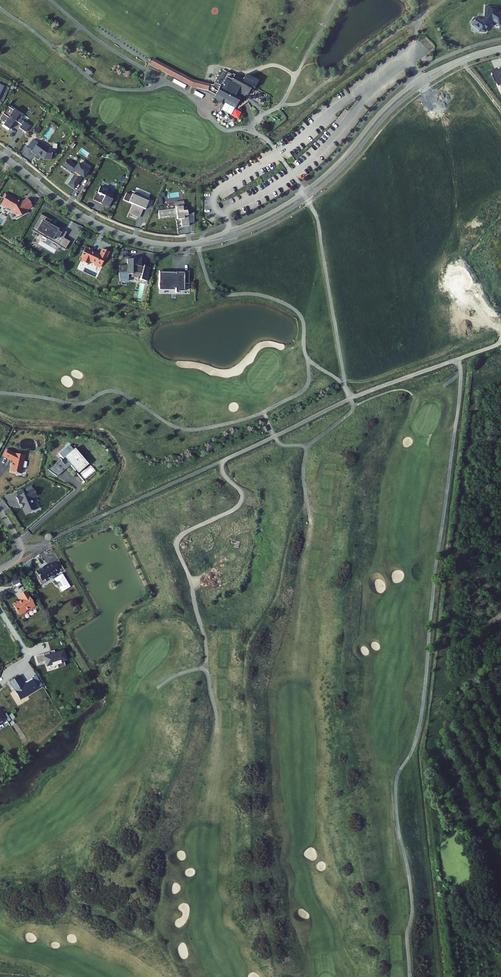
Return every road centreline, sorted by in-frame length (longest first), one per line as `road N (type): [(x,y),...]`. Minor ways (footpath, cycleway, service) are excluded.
road 1 (residential): [(500,49),(411,90),(290,205),(197,243),(156,244),(104,227),(0,155)]
road 2 (residential): [(500,343),(365,393),(20,548)]

